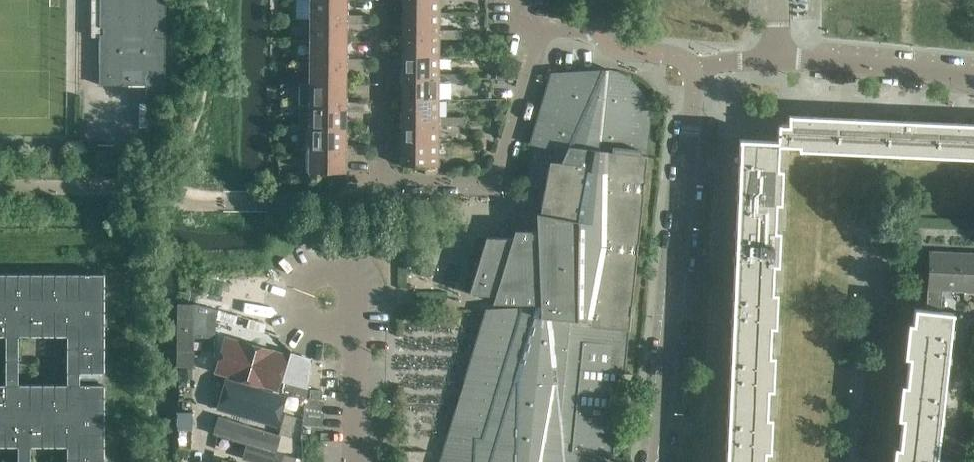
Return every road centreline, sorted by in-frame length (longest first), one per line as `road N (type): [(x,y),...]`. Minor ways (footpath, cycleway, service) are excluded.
road 1 (residential): [(657,461),(700,60)]
road 2 (unclassified): [(388,185),(495,185),(546,29),(598,25)]
road 3 (unclassified): [(0,198),(229,206)]
road 4 (residential): [(973,78),(779,59)]
road 5 (unclassified): [(388,185),(390,0)]
road 6 (unclassified): [(206,324),(203,461)]

